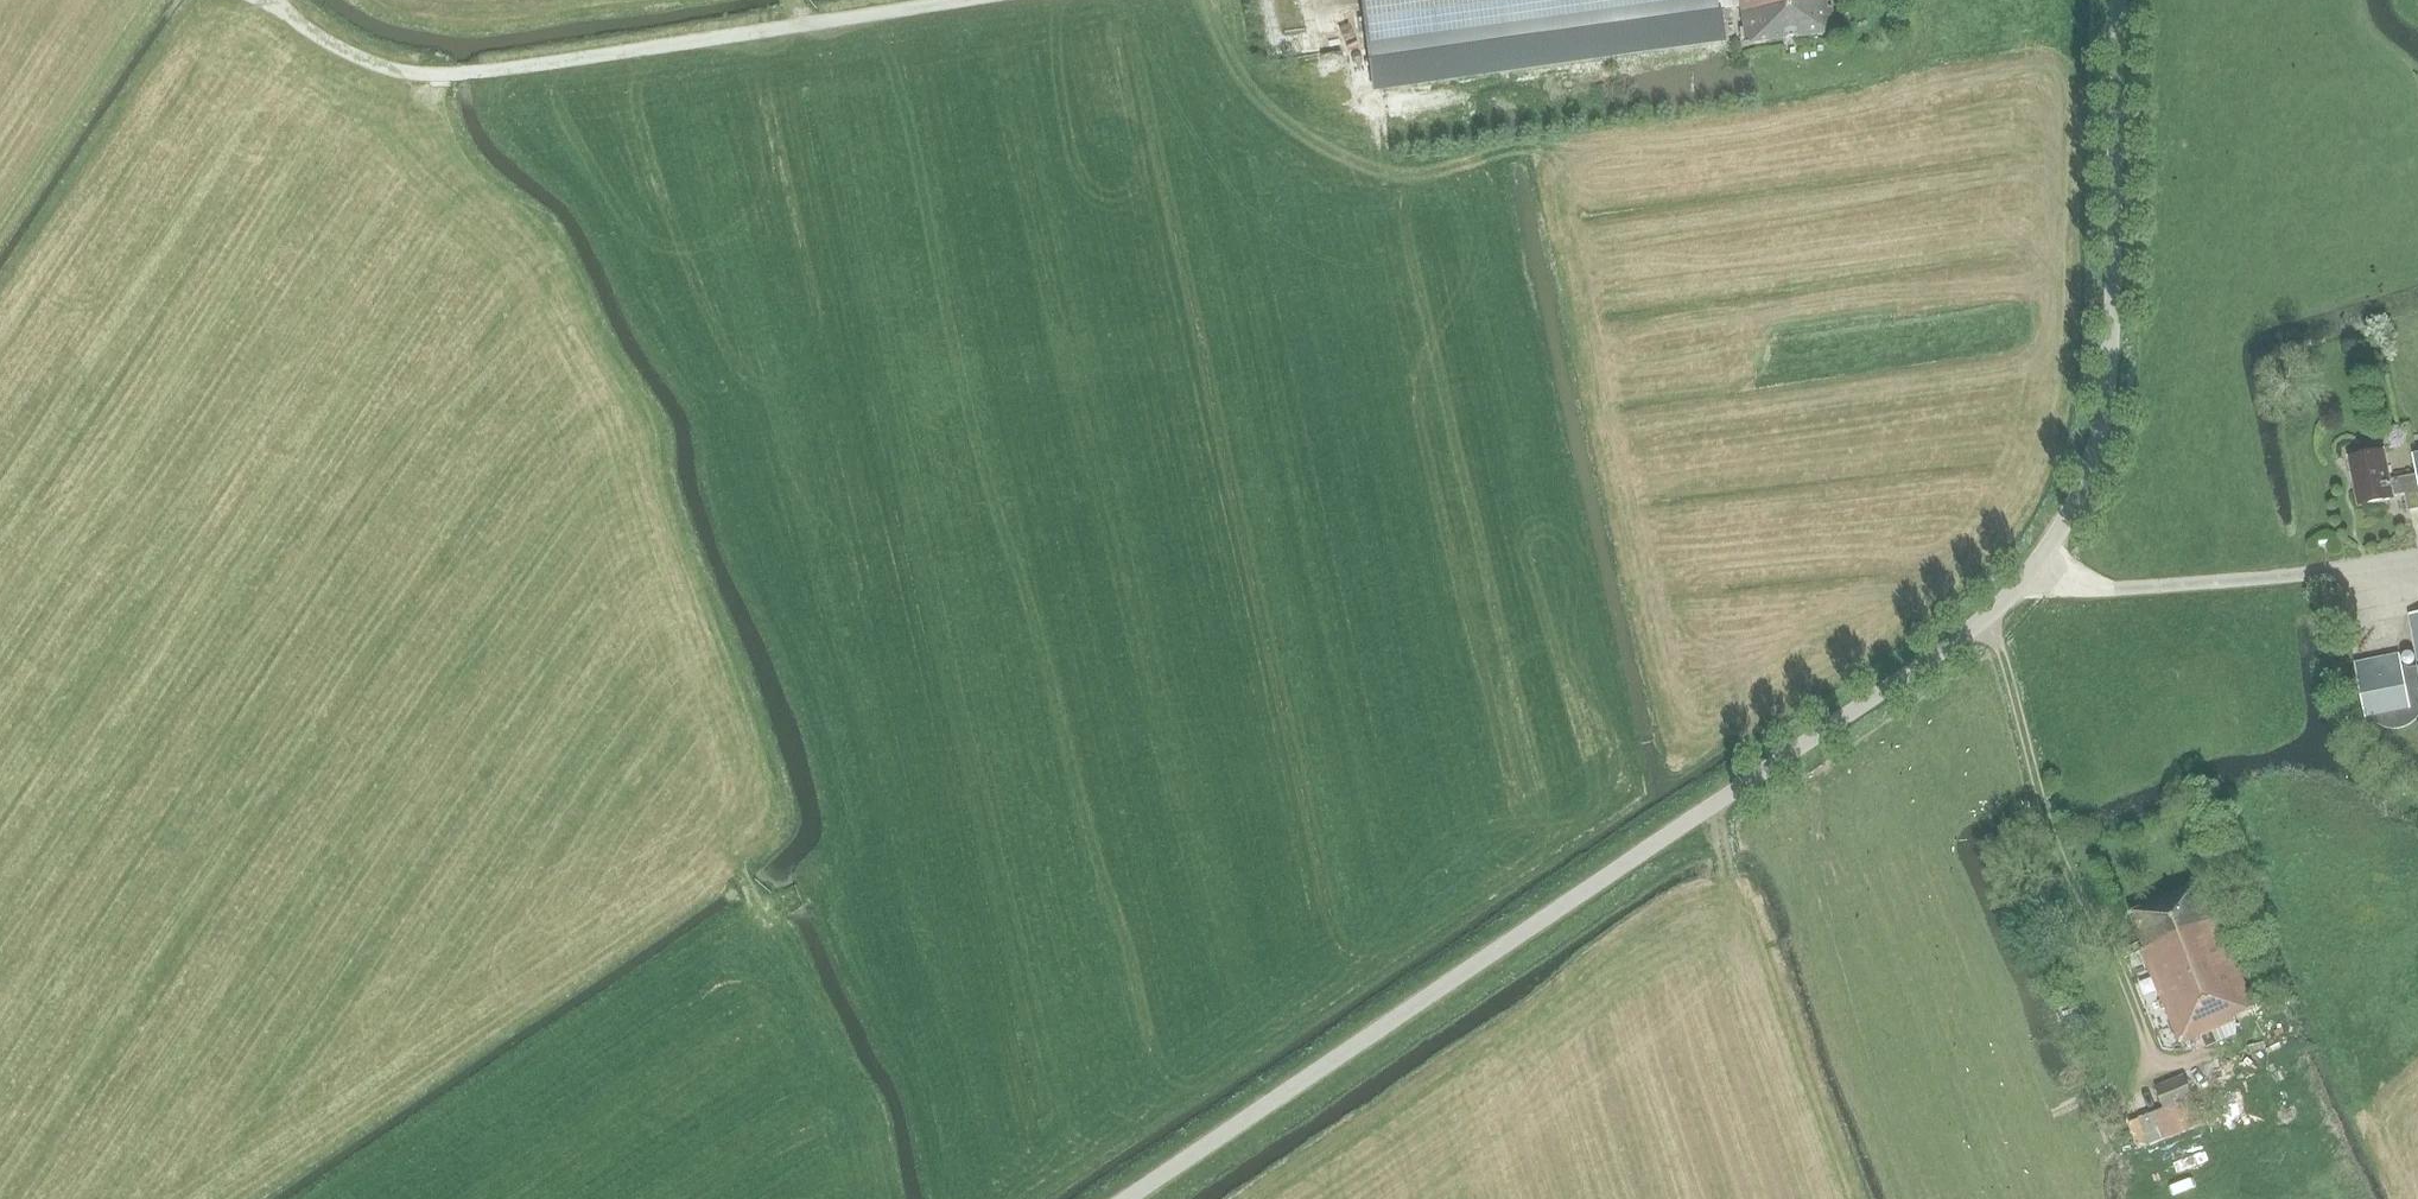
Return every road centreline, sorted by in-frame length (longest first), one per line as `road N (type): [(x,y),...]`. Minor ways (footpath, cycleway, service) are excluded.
road 1 (tertiary): [(1128,1198),(1959,641),(2012,594),(2073,510),(2101,433),(2111,346),(2119,0)]
road 2 (track): [(825,881),(766,911),(736,862),(693,635),(628,392),(510,203),(445,124),(444,74)]
road 3 (track): [(444,74),(966,0)]
road 4 (track): [(766,911),(837,1067),(870,1198)]
road 5 (track): [(282,5),(353,56),(407,74),(444,74)]

